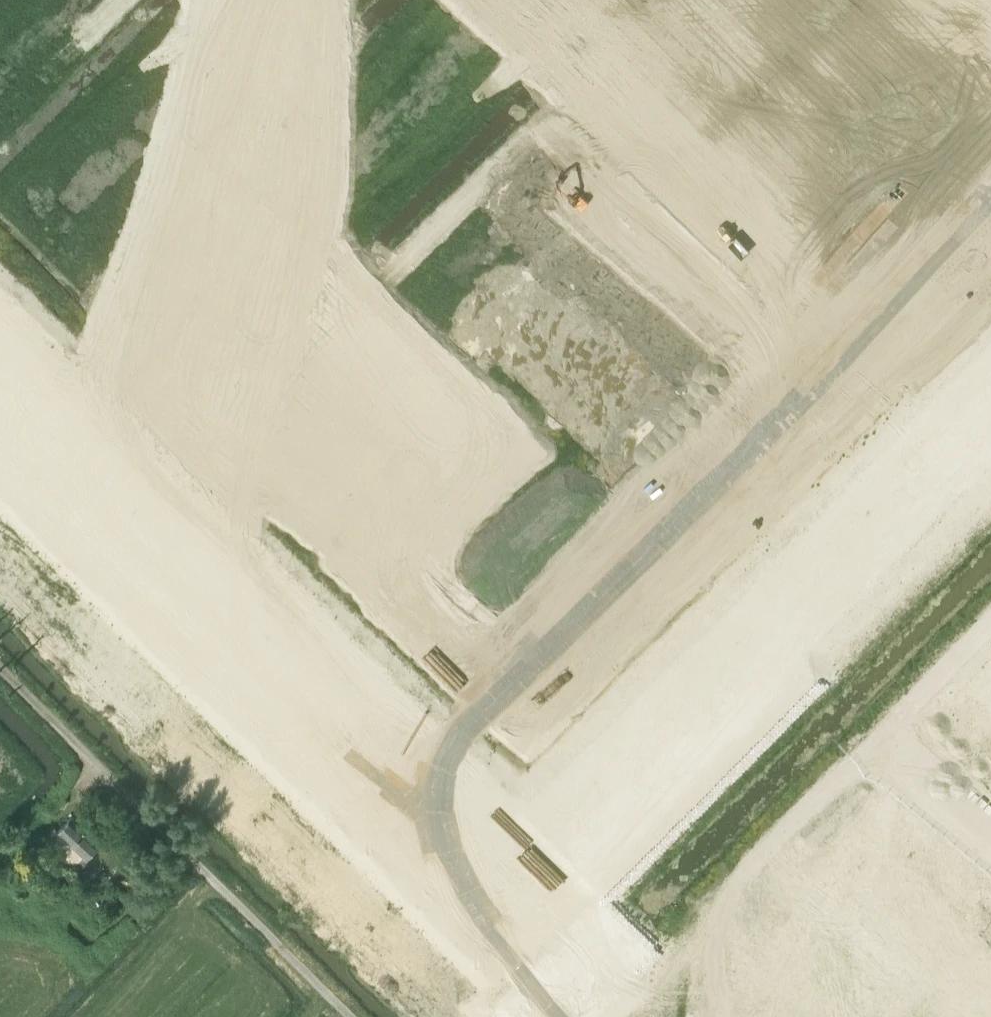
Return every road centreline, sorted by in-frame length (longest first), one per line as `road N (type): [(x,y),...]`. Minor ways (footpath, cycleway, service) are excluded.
road 1 (tertiary): [(990,463),(497,990)]
road 2 (track): [(353,1016),(0,668)]
road 3 (residential): [(730,1016),(717,957),(727,901),(865,761)]
road 4 (residential): [(865,761),(990,628)]
road 5 (residential): [(990,861),(865,761)]

